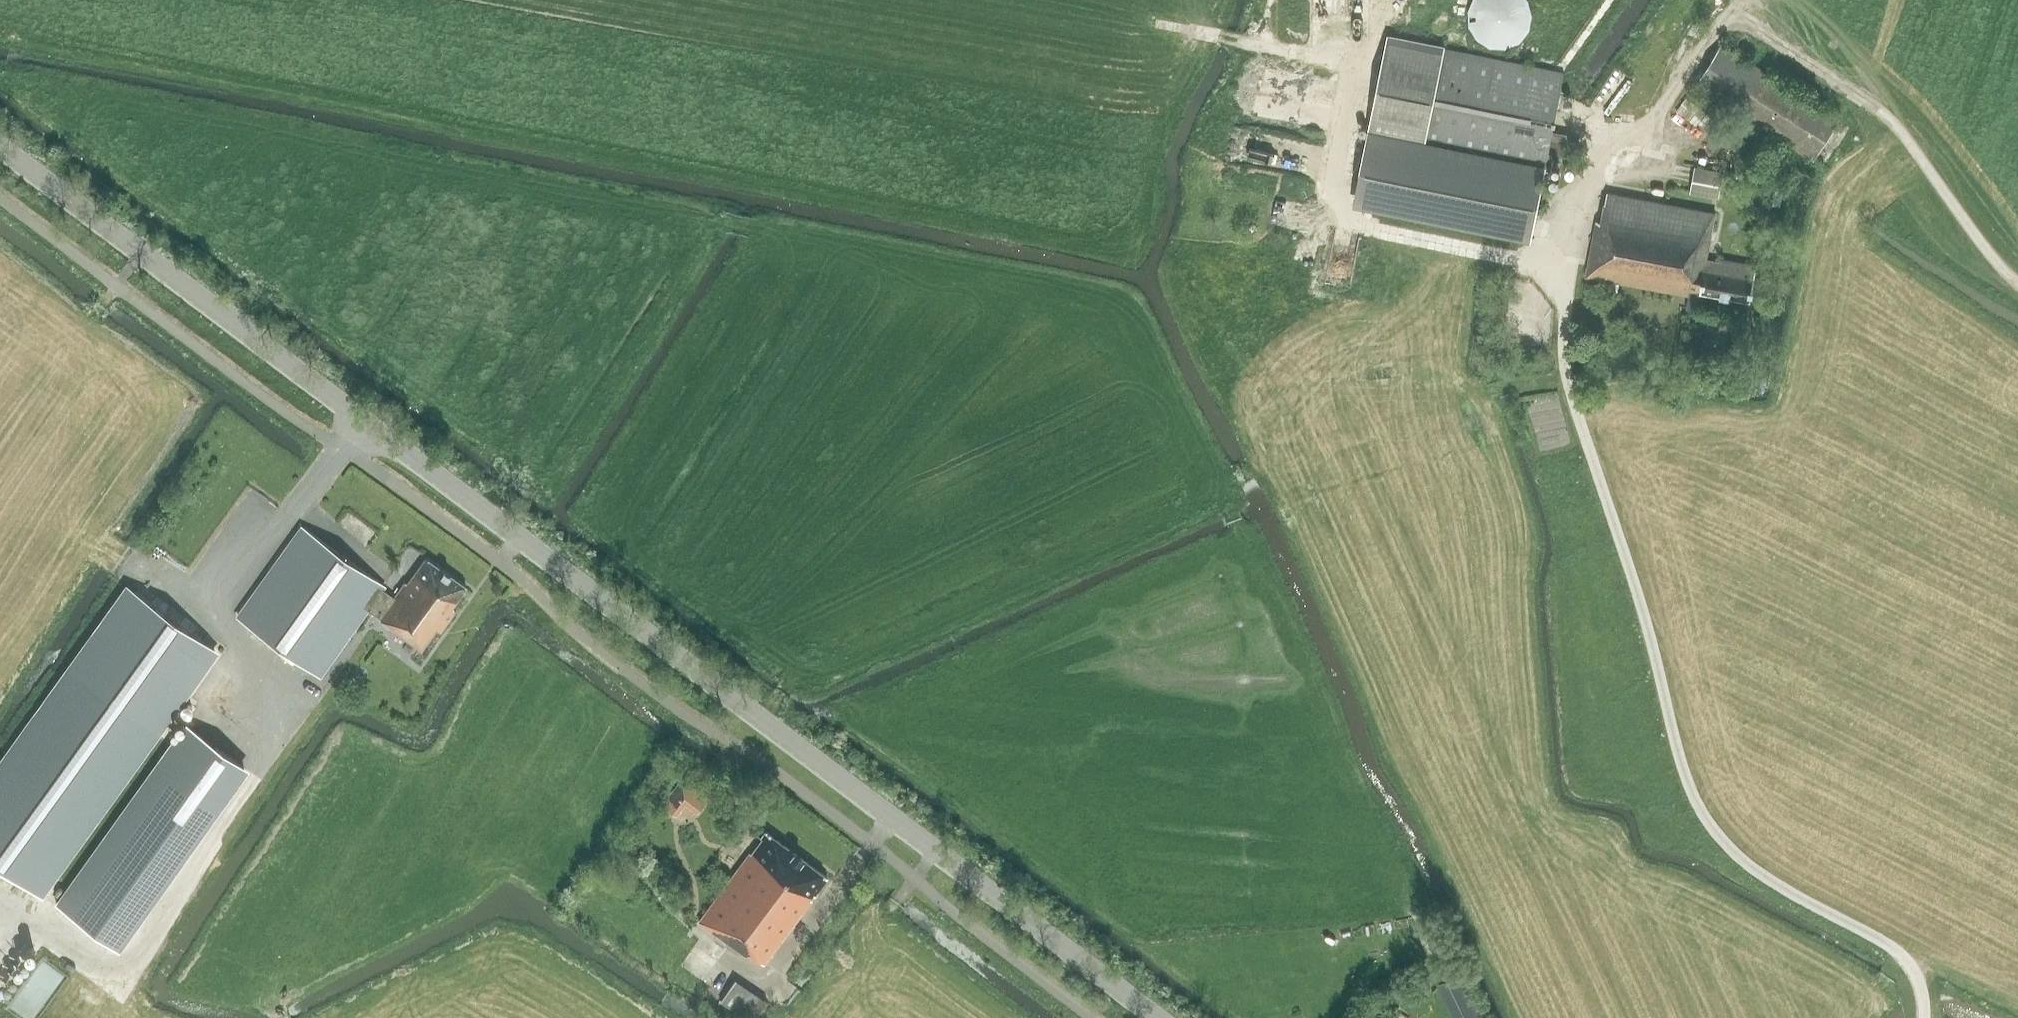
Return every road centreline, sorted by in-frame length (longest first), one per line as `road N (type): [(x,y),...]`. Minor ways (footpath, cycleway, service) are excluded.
road 1 (tertiary): [(892,817),(364,419)]
road 2 (track): [(1598,129),(1649,134),(1667,95),(1734,13),(1891,118),(2017,281)]
road 3 (tertiary): [(364,419),(0,146)]
road 4 (track): [(1574,269),(1334,204),(1361,0)]
road 5 (tertiary): [(1158,1017),(892,817)]
road 6 (track): [(1357,68),(1163,26)]
road 7 (track): [(1903,957),(2017,1010)]

